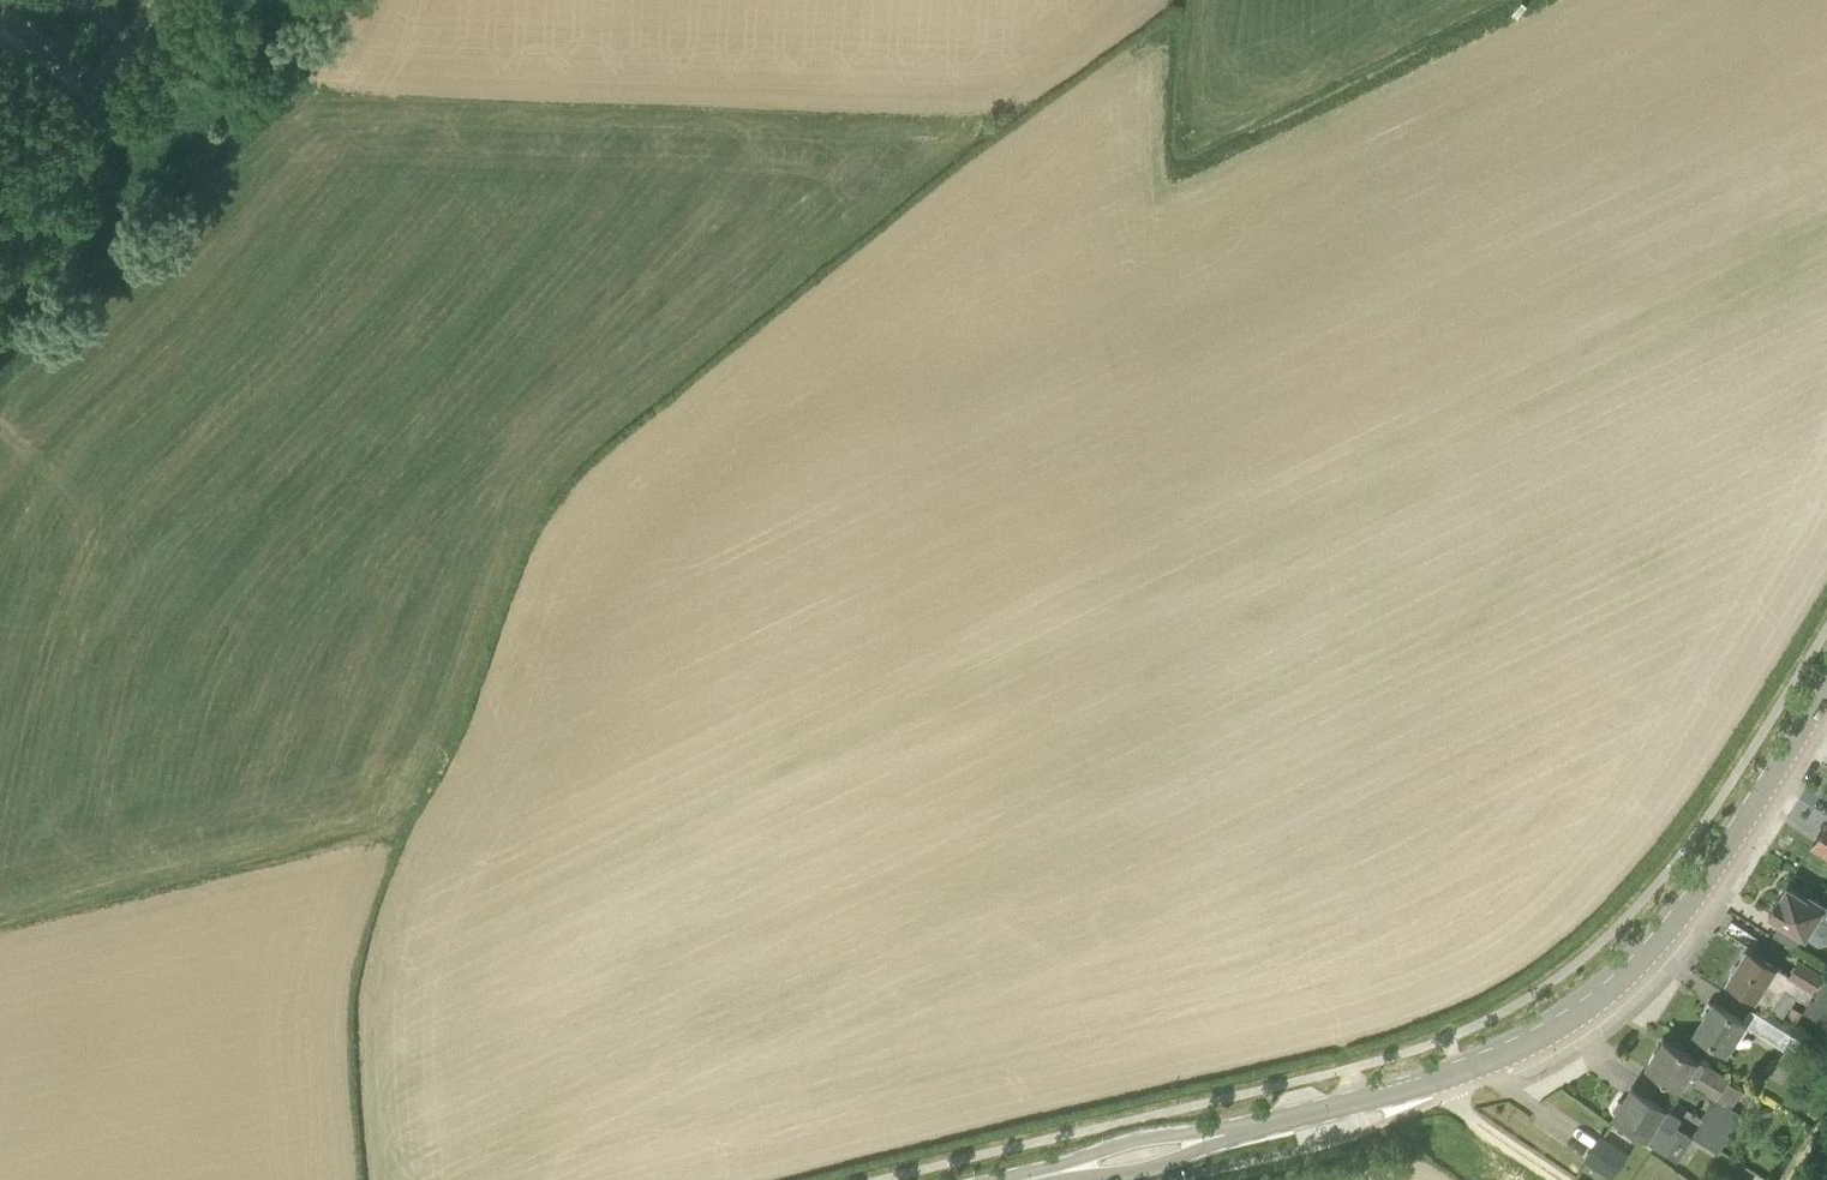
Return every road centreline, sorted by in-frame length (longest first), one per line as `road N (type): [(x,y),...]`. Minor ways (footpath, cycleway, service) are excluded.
road 1 (secondary): [(1447,1079),(1536,1043),(1587,1012),(1643,961),(1706,882),(1826,691)]
road 2 (secondary): [(1023,1179),(1447,1079)]
road 3 (tertiary): [(0,280),(169,0)]

